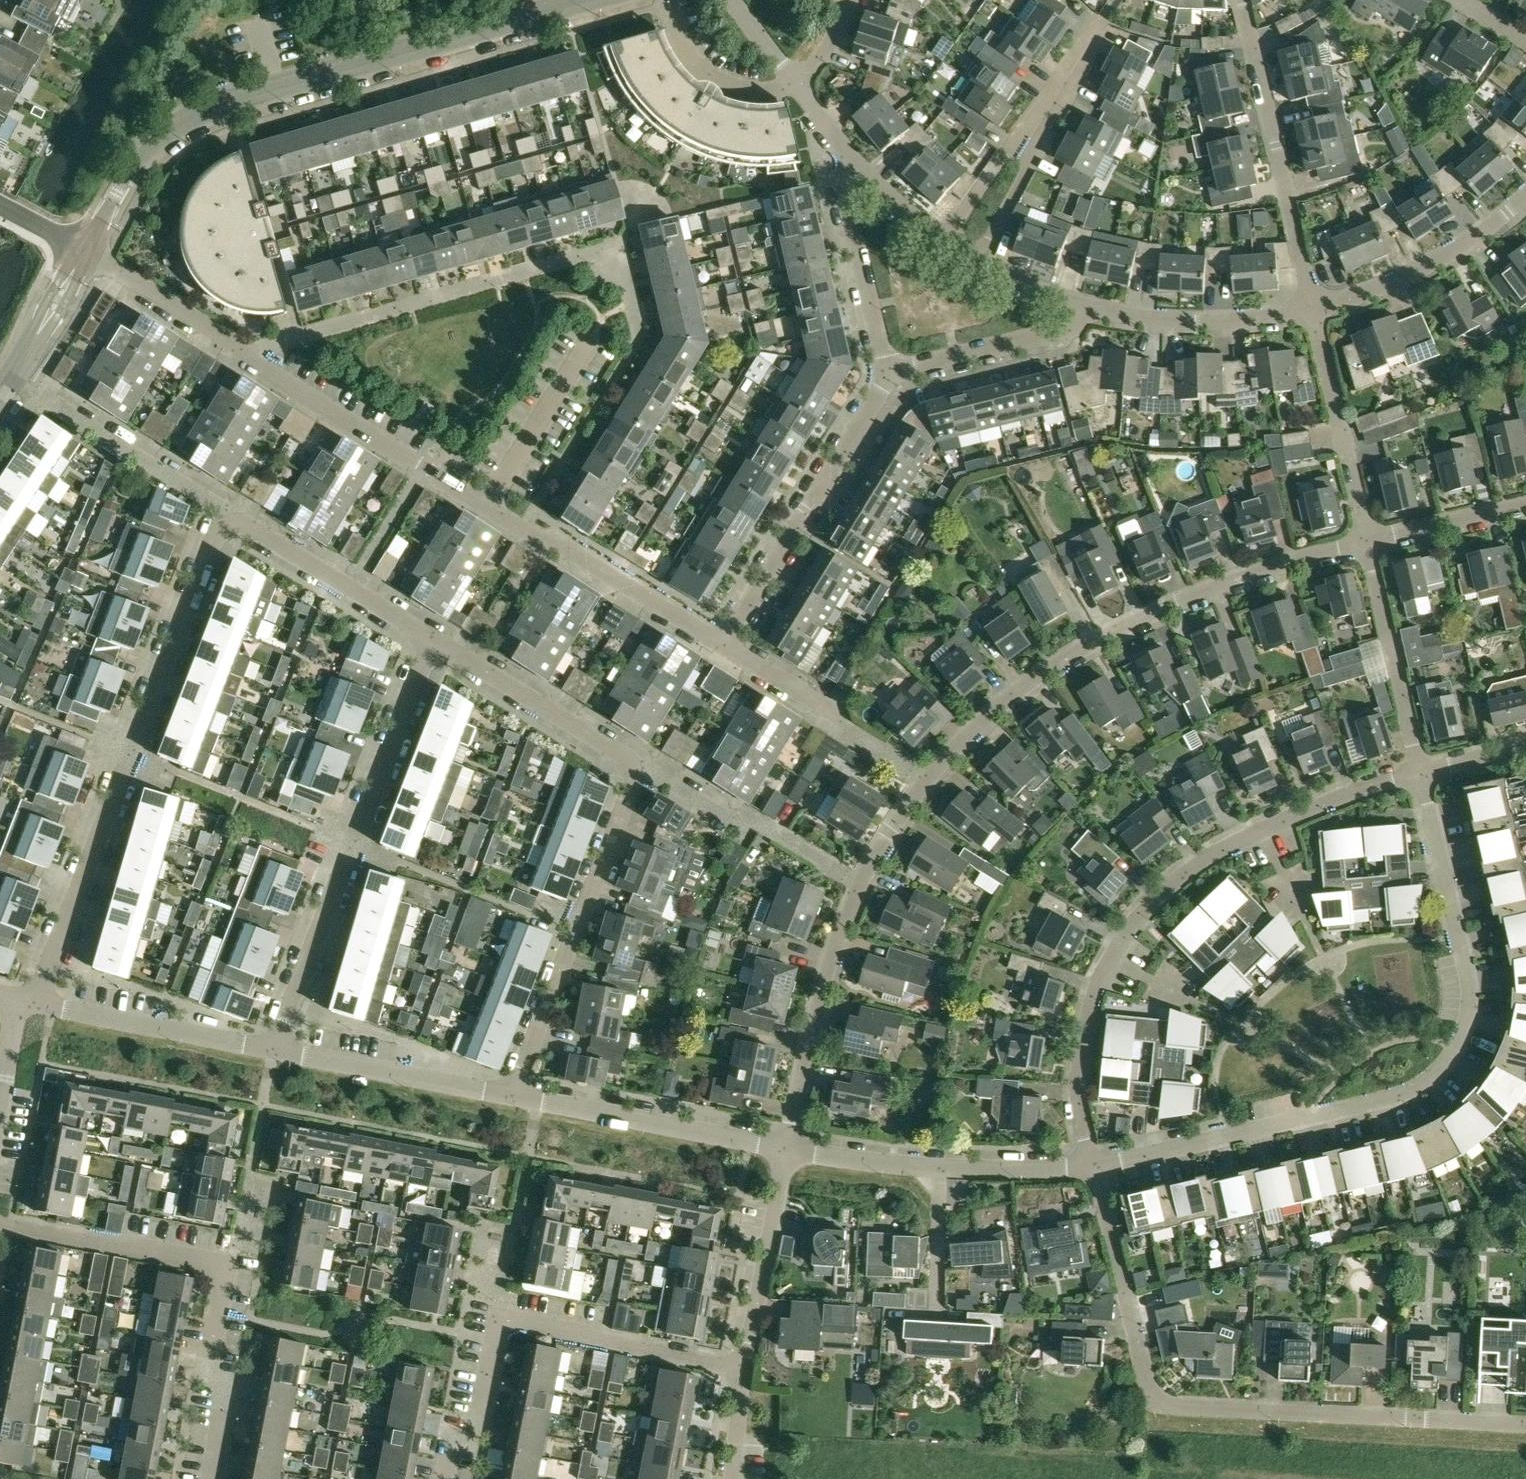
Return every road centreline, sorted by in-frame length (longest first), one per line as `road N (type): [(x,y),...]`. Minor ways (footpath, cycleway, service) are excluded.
road 1 (residential): [(1092,1166),(1412,1091),(1449,1058),(1464,1024),(1469,978),(1421,770)]
road 2 (residential): [(1525,1424),(1156,1404),(1092,1166)]
road 3 (tertiary): [(84,252),(141,155),(171,128),(225,104),(587,0)]
road 4 (residential): [(43,1001),(215,536),(246,522)]
road 5 (residential): [(926,780),(1033,675),(1087,644),(1244,576),(1368,541)]
road 6 (residential): [(276,1048),(437,642)]
road 7 (residential): [(244,349),(588,252),(616,255)]
road 8 (residential): [(512,1093),(640,762)]
road 9 (residential): [(1313,309),(1243,0)]
road 10 (residential): [(725,641),(887,375)]
road 11 (residential): [(486,506),(248,362),(244,349)]
road 12 (residential): [(790,1146),(512,1093)]
road 13 (residential): [(725,641),(557,538),(542,539),(486,506)]
road 14 (residential): [(246,522),(11,380)]
road 15 (residential): [(790,1146),(819,985),(860,886)]
road 16 (residential): [(860,886),(640,762)]
road 17 (residential): [(497,1321),(743,1367)]
road 18 (residential): [(1313,309),(1400,279),(1525,188)]
road 19 (residential): [(926,780),(725,641)]
road 20 (residential): [(512,1093),(276,1048)]
road 21 (residential): [(1368,541),(1313,309)]
road 22 (residential): [(276,1048),(43,1001)]
road 23 (residential): [(640,762),(437,642)]
road 24 (residential): [(1421,770),(1368,541)]
road 25 (residential): [(231,1263),(0,1224)]
road 26 (residential): [(1313,309),(1193,321),(1085,307)]
road 27 (residential): [(887,375),(841,176),(849,155)]
road 28 (residential): [(743,1367),(790,1146)]
road 29 (residential): [(437,642),(246,522)]
road 30 (residential): [(212,1478),(228,1383),(214,1351),(231,1263)]
road 31 (residential): [(887,375),(1075,323),(1085,307)]
road 32 (residential): [(1092,1166),(1078,1108),(1080,1039),(1112,962)]
road 33 (residential): [(1112,962),(1167,891),(1264,831)]
road 34 (residential): [(486,506),(594,334)]
road 35 (residential): [(244,349),(84,252)]
road 36 (residential): [(446,1478),(449,1462),(475,1437),(497,1321)]
road 37 (residential): [(796,78),(758,93),(715,79),(694,61),(671,10)]
road 38 (residential): [(1264,831),(1421,770)]
road 39 (residential): [(1525,504),(1368,541)]
road 40 (residential): [(949,1167),(859,1162),(790,1146)]
road 41 (residential): [(1104,20),(1023,150)]
road 42 (tertiary): [(11,380),(84,252)]
road 43 (residential): [(949,1167),(1092,1166)]
road 44 (residential): [(943,239),(849,155)]
road 45 (residential): [(860,886),(926,780)]
road 46 (residential): [(1023,150),(1004,154),(943,239)]
road 47 (residential): [(982,260),(1027,172),(1023,150)]

